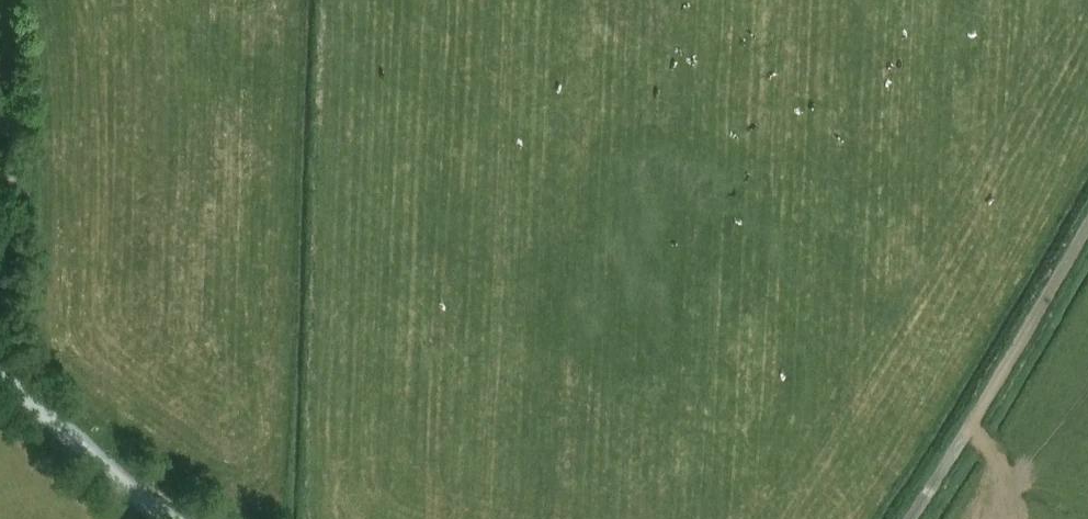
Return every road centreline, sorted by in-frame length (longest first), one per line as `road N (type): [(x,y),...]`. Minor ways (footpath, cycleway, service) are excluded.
road 1 (unclassified): [(899,518),(1087,216)]
road 2 (unclassified): [(182,518),(159,509),(0,368)]

